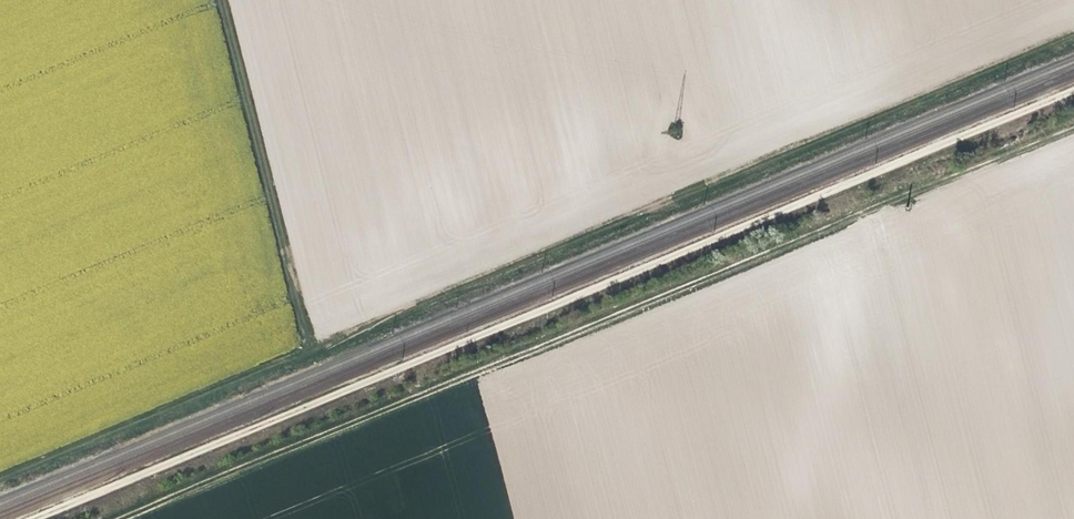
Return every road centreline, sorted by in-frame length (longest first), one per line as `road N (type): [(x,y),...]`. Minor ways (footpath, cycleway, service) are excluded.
road 1 (track): [(0,477),(1073,31)]
road 2 (track): [(1073,89),(28,518)]
road 3 (track): [(1073,127),(115,518)]

